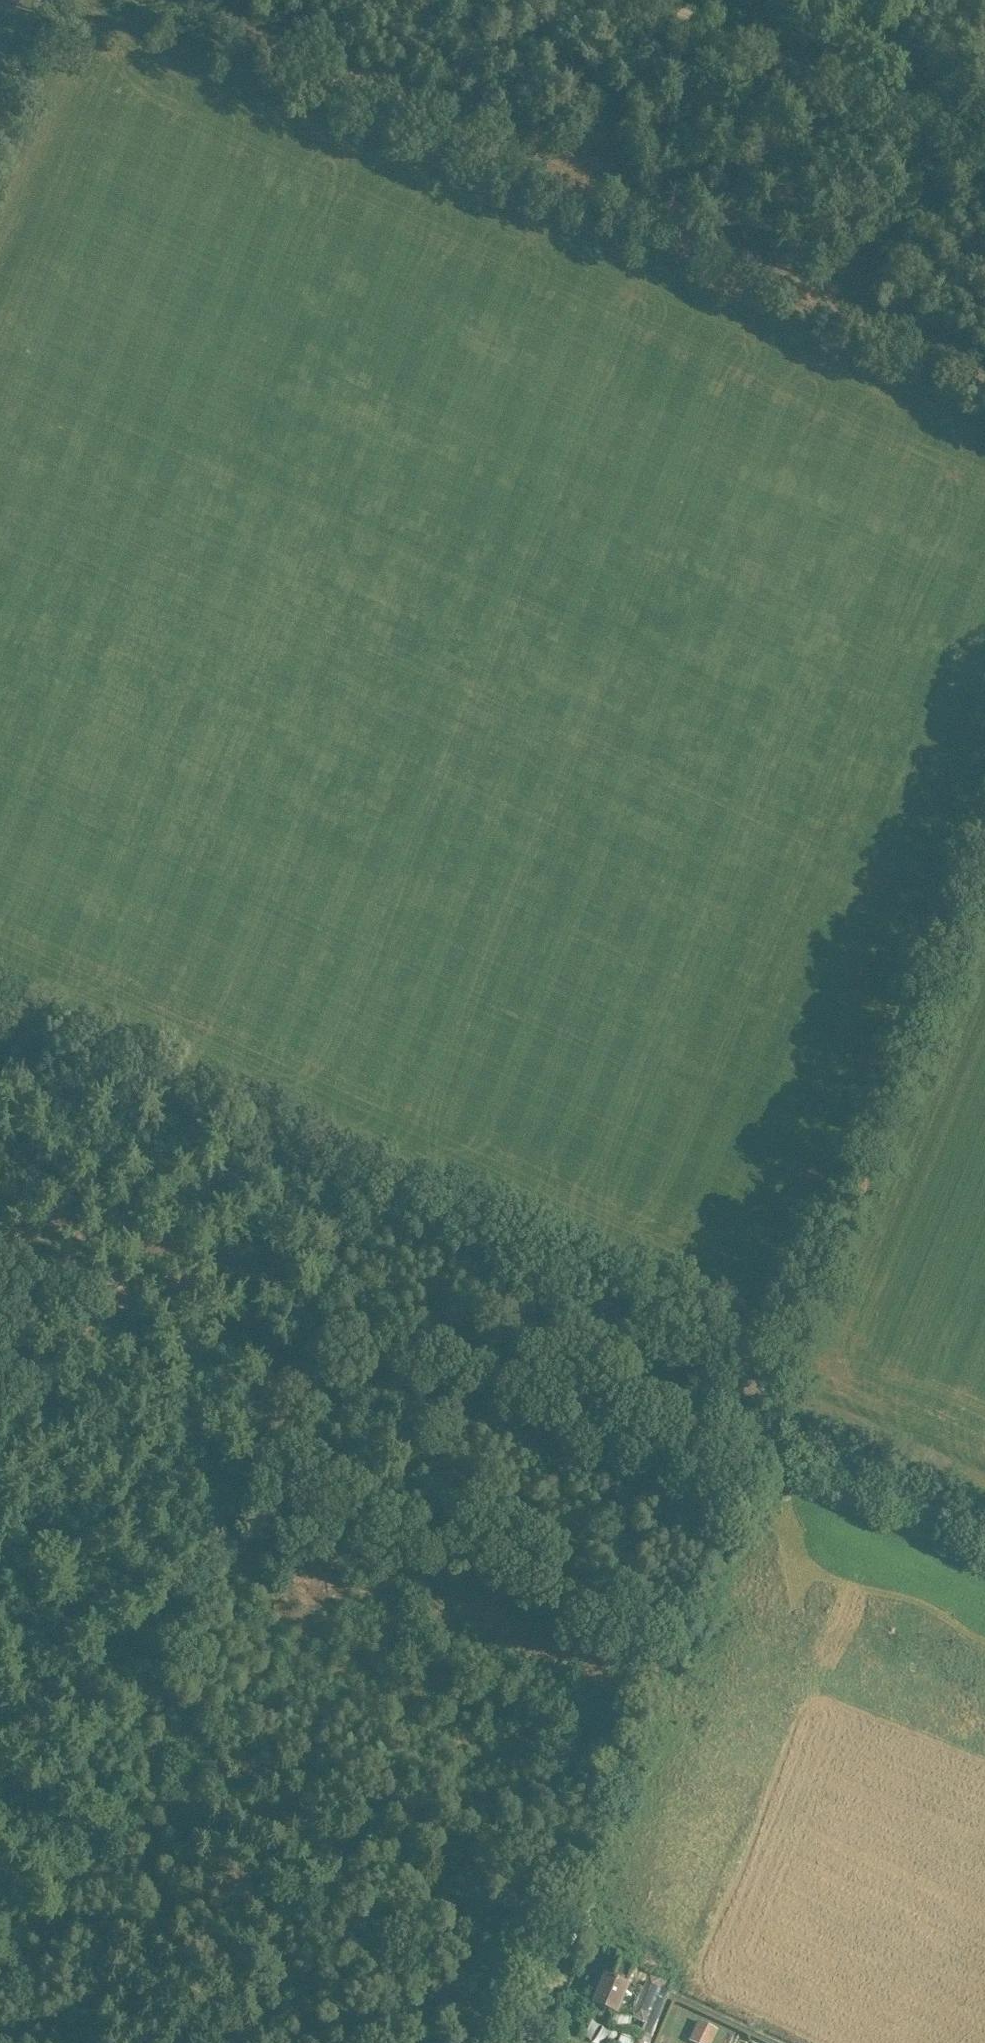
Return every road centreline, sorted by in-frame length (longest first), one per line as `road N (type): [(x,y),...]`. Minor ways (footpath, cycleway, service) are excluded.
road 1 (track): [(642,0),(984,156)]

